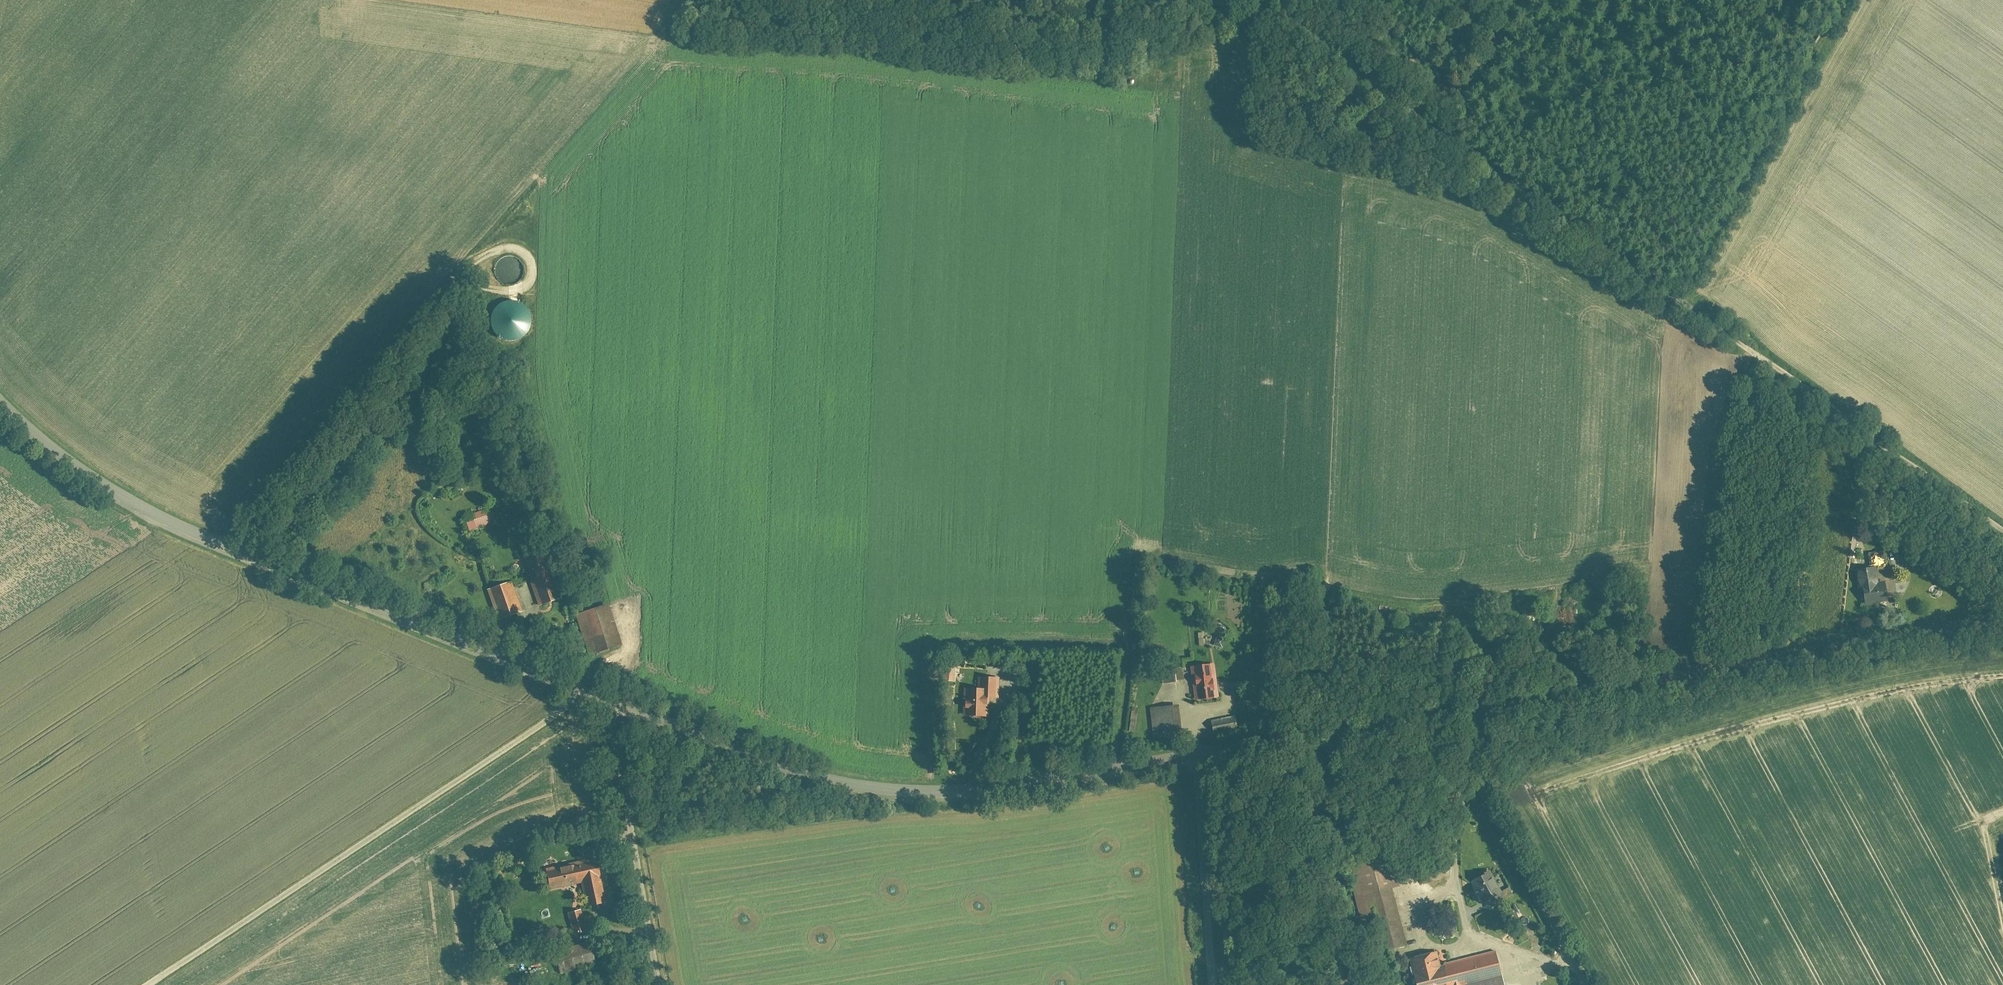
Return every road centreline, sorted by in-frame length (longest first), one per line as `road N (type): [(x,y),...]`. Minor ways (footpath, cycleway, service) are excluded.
road 1 (tertiary): [(1498,703),(940,792),(802,774),(621,706)]
road 2 (tertiary): [(621,706),(148,510),(71,460),(0,399)]
road 3 (tertiary): [(2002,614),(1498,703)]
road 4 (track): [(1272,0),(1679,299)]
road 5 (track): [(1848,0),(1679,299)]
road 6 (unclassified): [(1498,703),(1484,752),(1485,799),(1586,984)]
road 7 (residential): [(660,984),(615,732),(621,706)]

